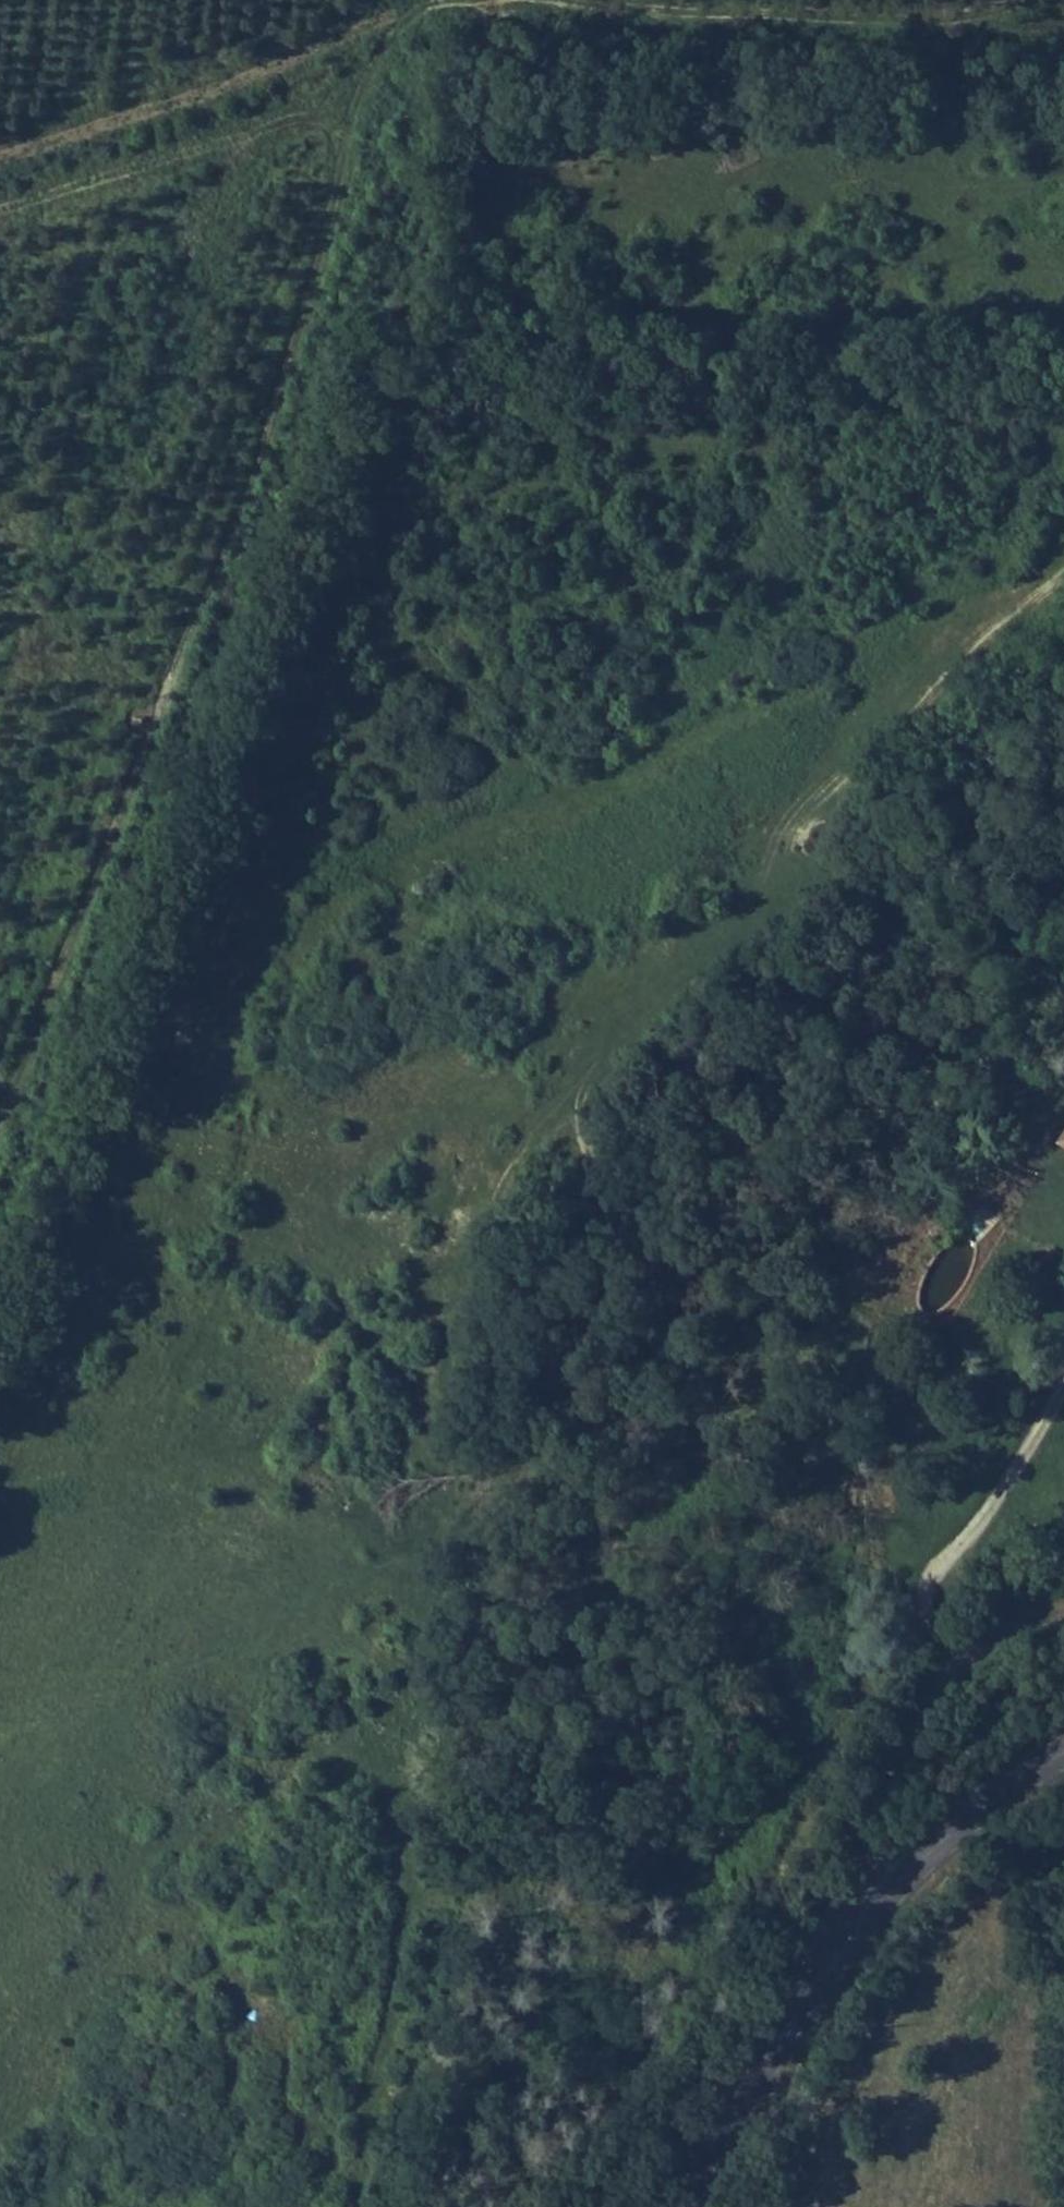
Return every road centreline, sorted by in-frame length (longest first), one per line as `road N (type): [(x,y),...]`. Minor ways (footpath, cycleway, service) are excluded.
road 1 (secondary): [(1063,1739),(969,1806),(855,1919),(787,2010),(684,2206)]
road 2 (track): [(611,0),(903,23),(1063,5)]
road 3 (track): [(0,143),(337,37),(420,0)]

